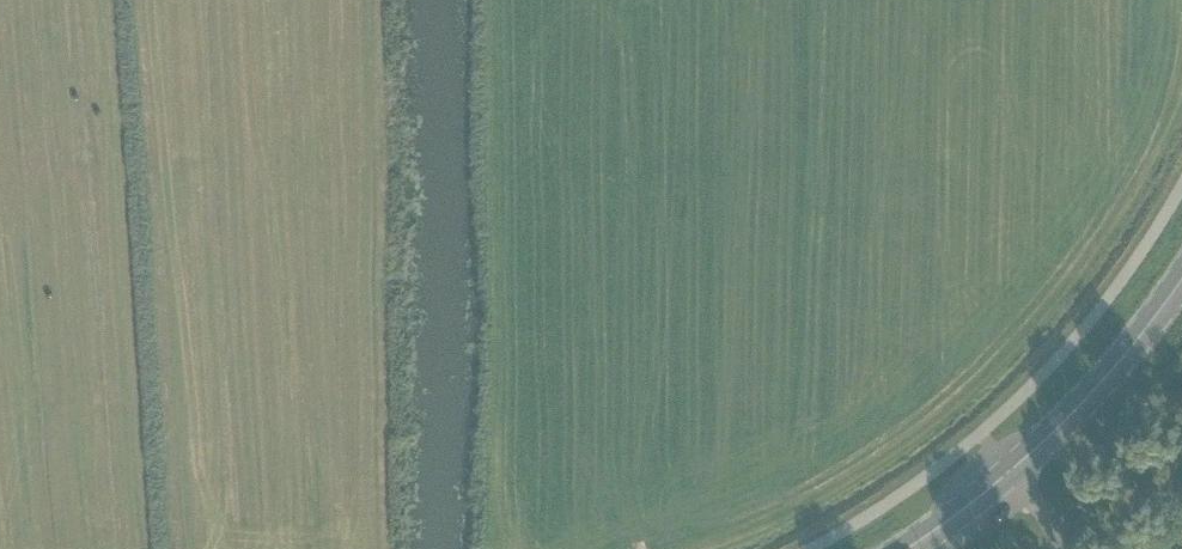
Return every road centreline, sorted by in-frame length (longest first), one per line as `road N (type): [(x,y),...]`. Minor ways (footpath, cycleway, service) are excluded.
road 1 (secondary): [(906,548),(1061,430),(1181,281)]

